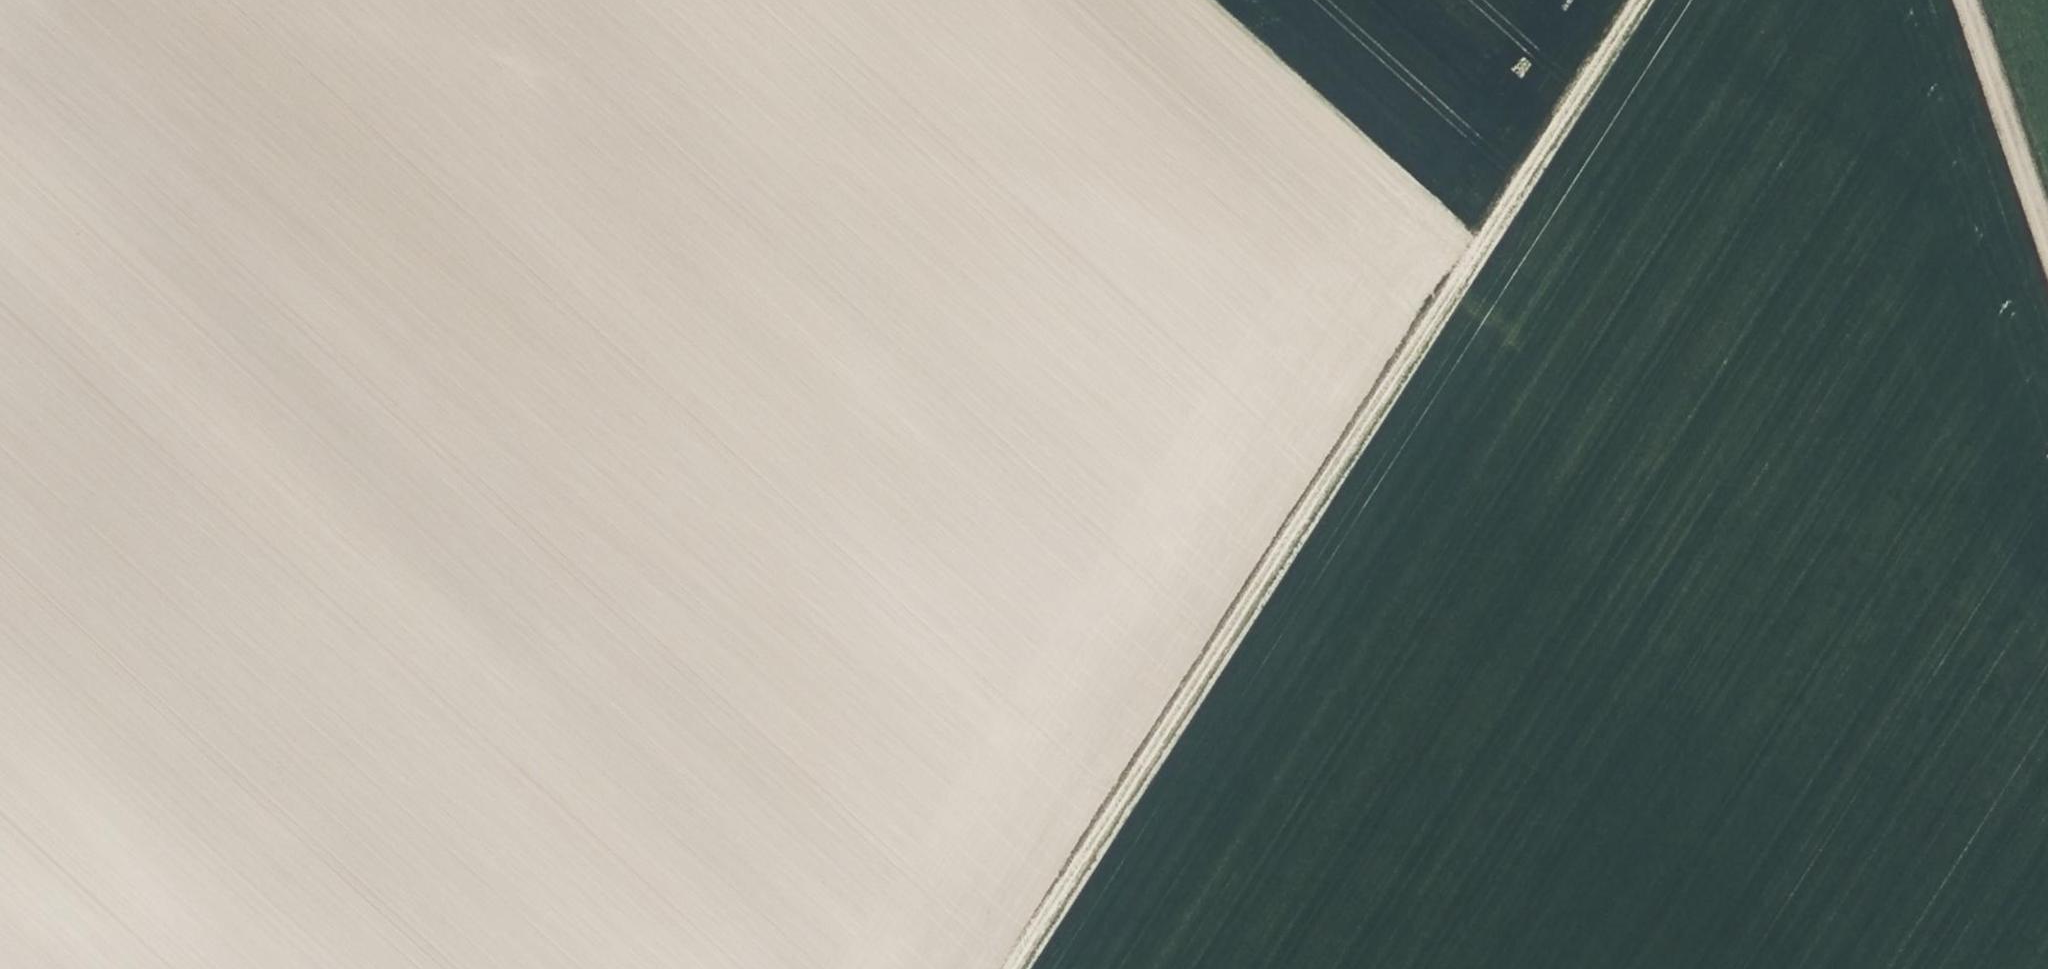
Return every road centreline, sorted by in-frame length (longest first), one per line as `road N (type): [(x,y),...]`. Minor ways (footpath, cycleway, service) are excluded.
road 1 (track): [(1007,968),(1631,0)]
road 2 (track): [(1964,0),(2047,249)]

